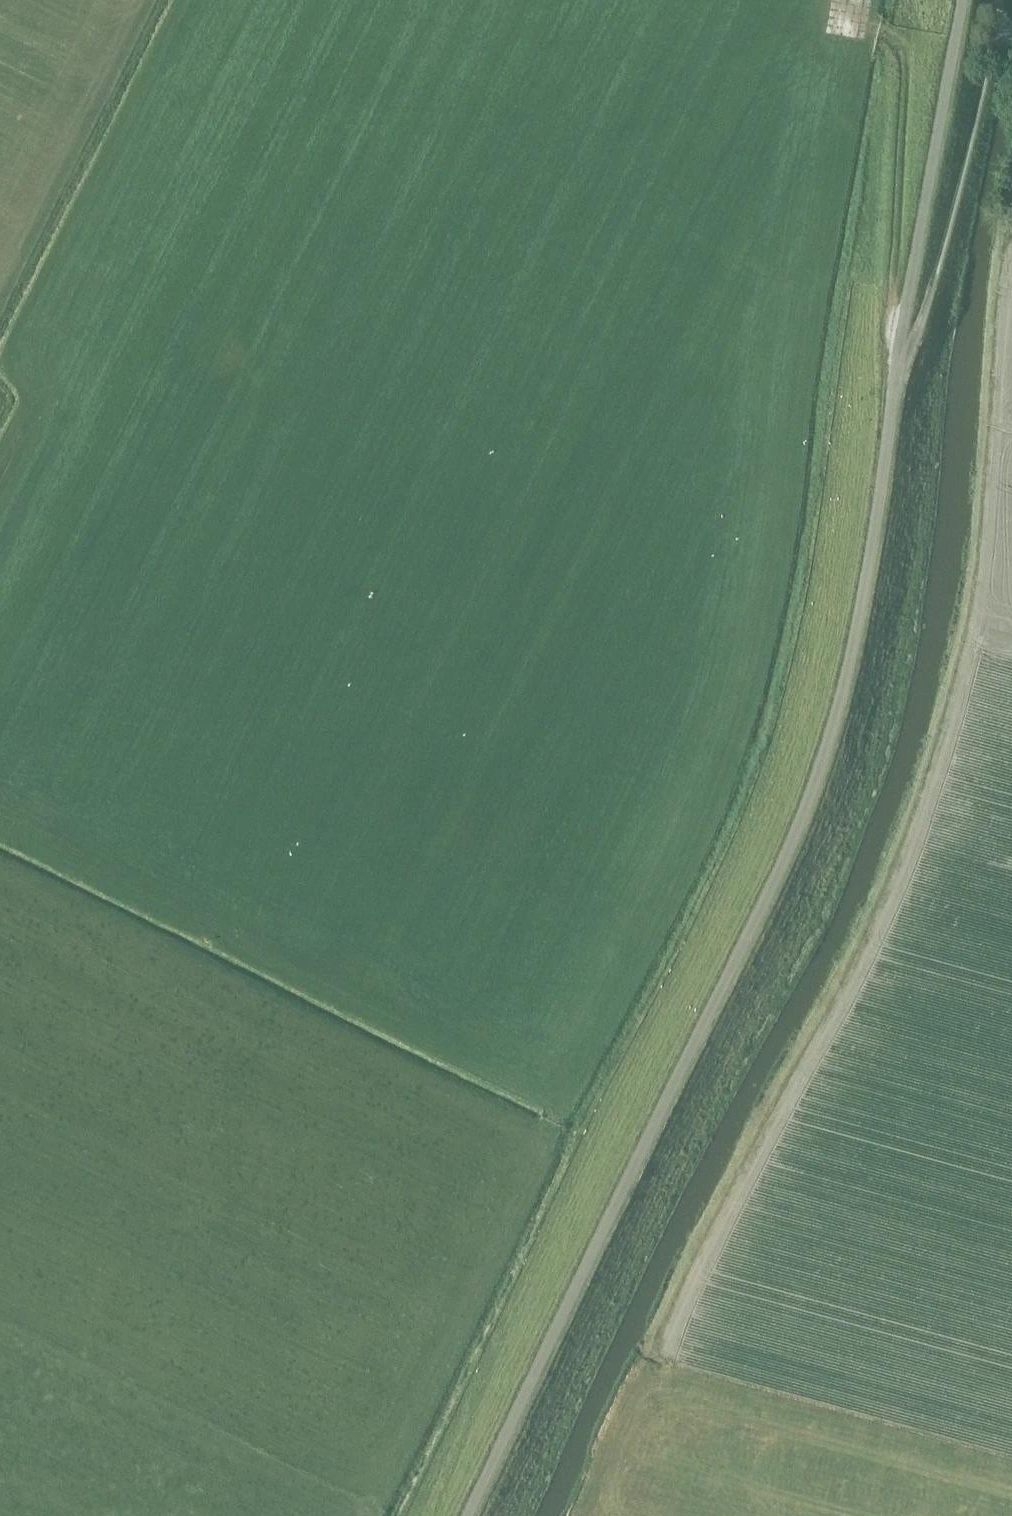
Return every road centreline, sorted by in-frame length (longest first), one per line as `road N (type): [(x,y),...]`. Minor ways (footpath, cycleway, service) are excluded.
road 1 (unclassified): [(468,1515),(818,771),(862,598),(963,0)]
road 2 (track): [(1008,31),(993,39),(897,374)]
road 3 (track): [(869,27),(902,41),(890,291),(898,369)]

